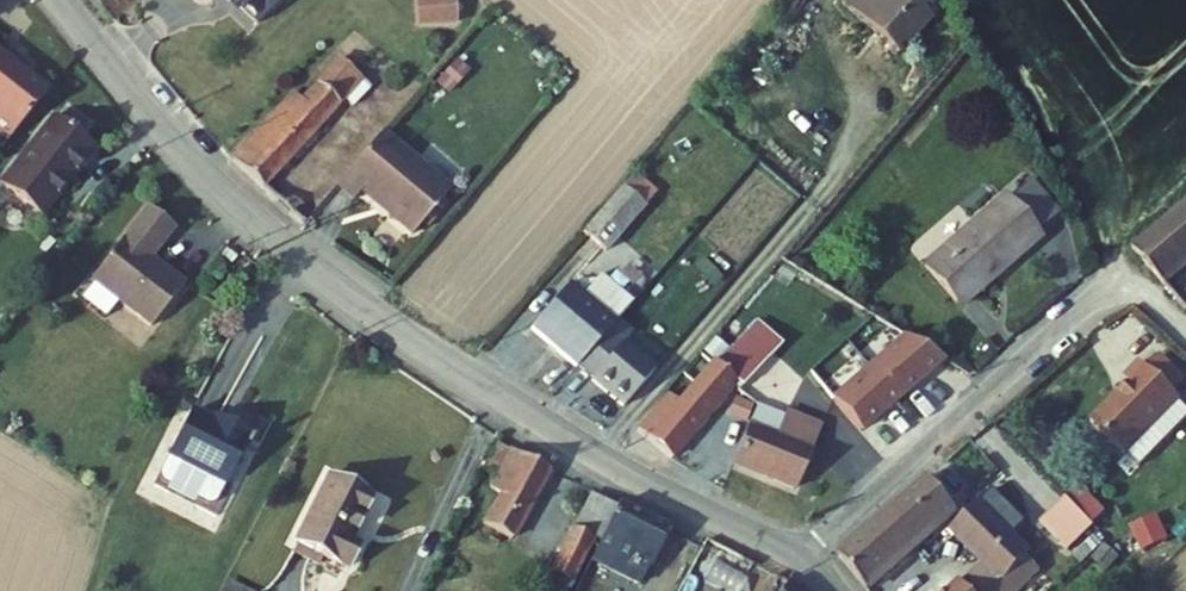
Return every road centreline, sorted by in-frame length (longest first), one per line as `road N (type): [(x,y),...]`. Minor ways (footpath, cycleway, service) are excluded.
road 1 (residential): [(61,0),(176,141),(294,254),(592,451),(806,559)]
road 2 (residential): [(806,559),(1112,284)]

